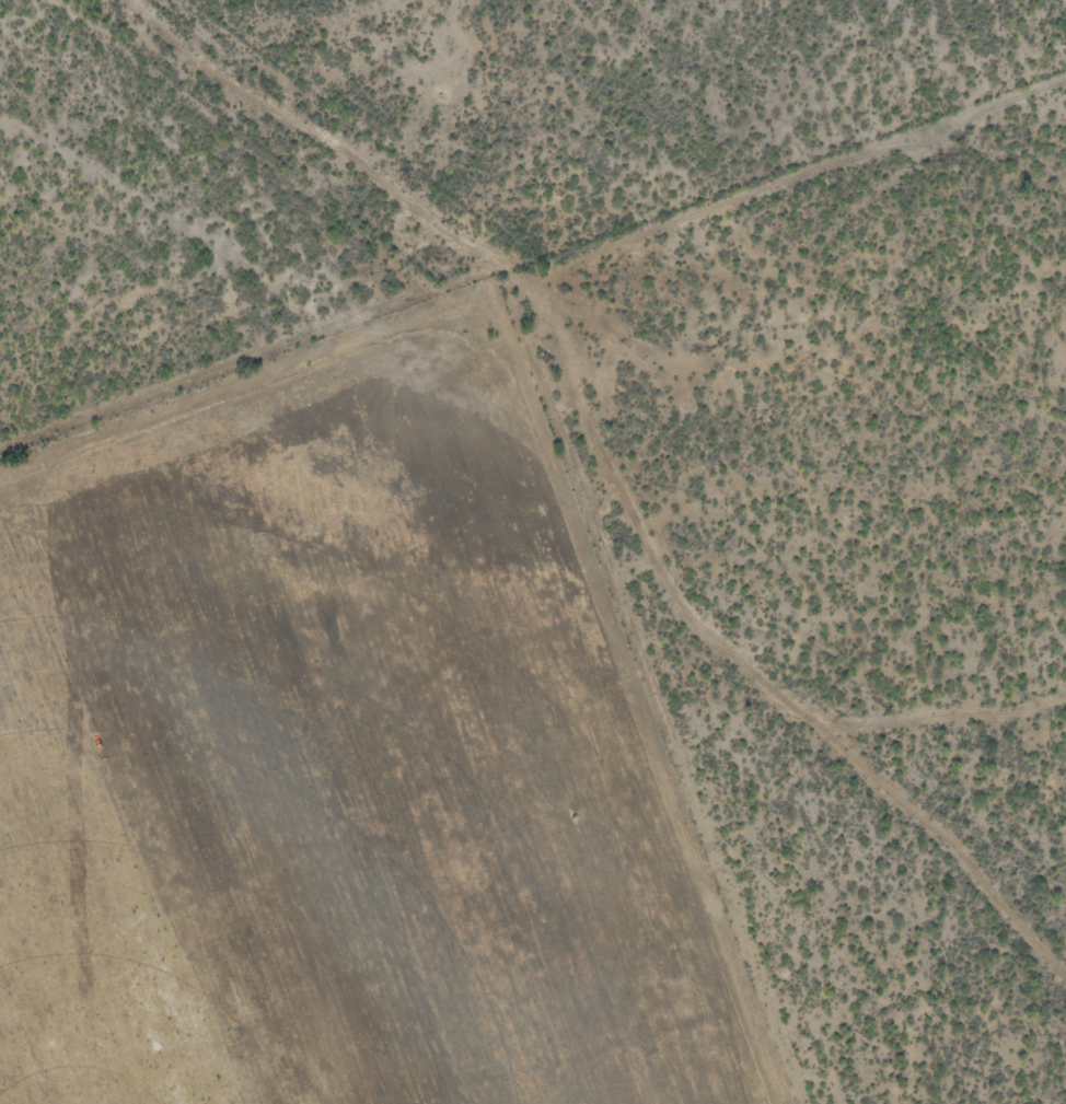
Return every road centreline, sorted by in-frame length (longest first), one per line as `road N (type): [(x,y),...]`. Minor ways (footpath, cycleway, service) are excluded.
road 1 (residential): [(1065,981),(947,841),(894,801),(849,746),(718,640),(656,567),(581,405),(555,311),(532,274),(441,195),(302,127),(223,75),(138,0)]

